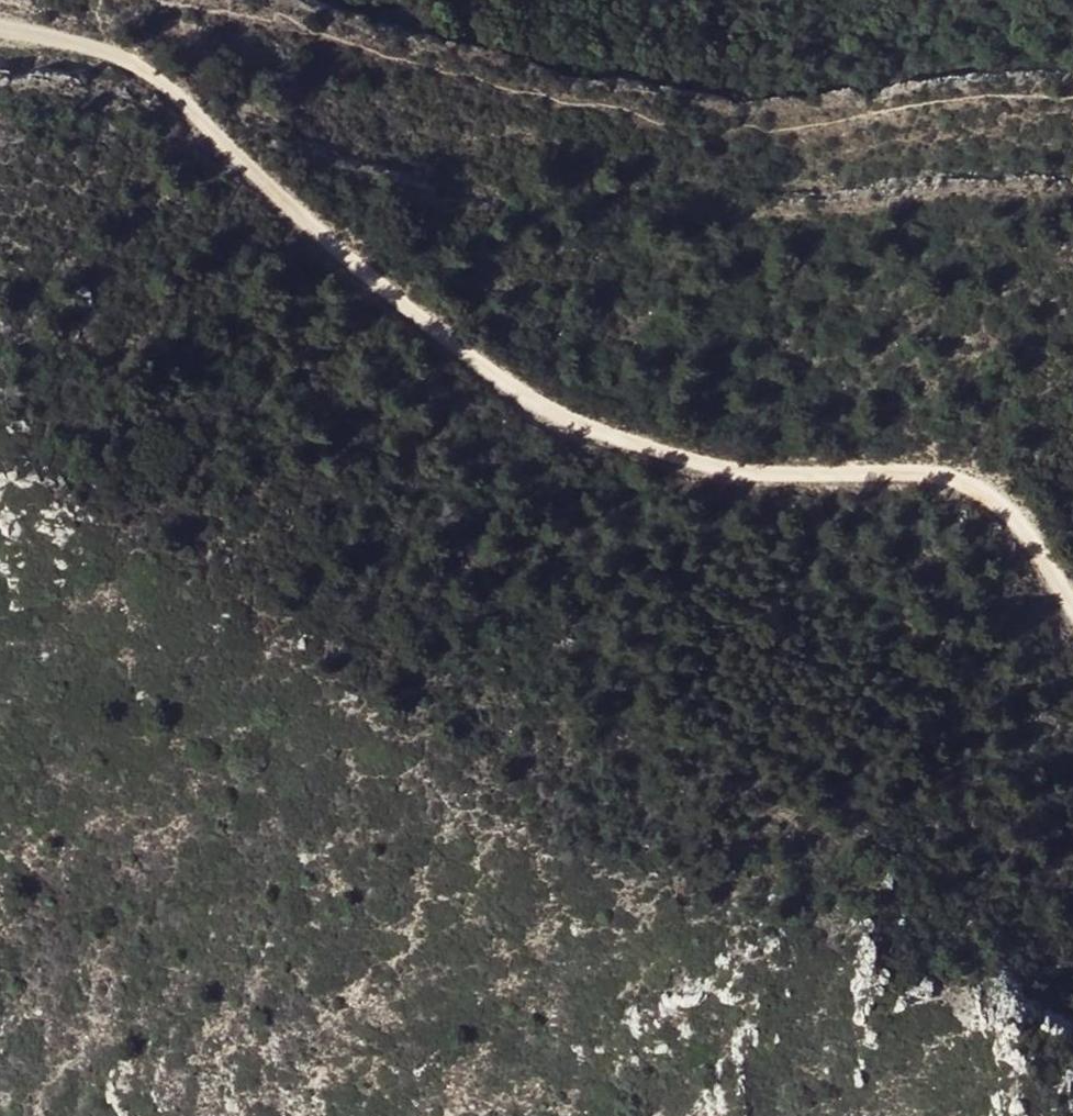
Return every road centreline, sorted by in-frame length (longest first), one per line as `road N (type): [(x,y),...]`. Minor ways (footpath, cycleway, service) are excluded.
road 1 (track): [(0,25),(127,62),(321,240),(550,422),(750,482),(943,483),(981,495),(1013,522),(1072,617)]

